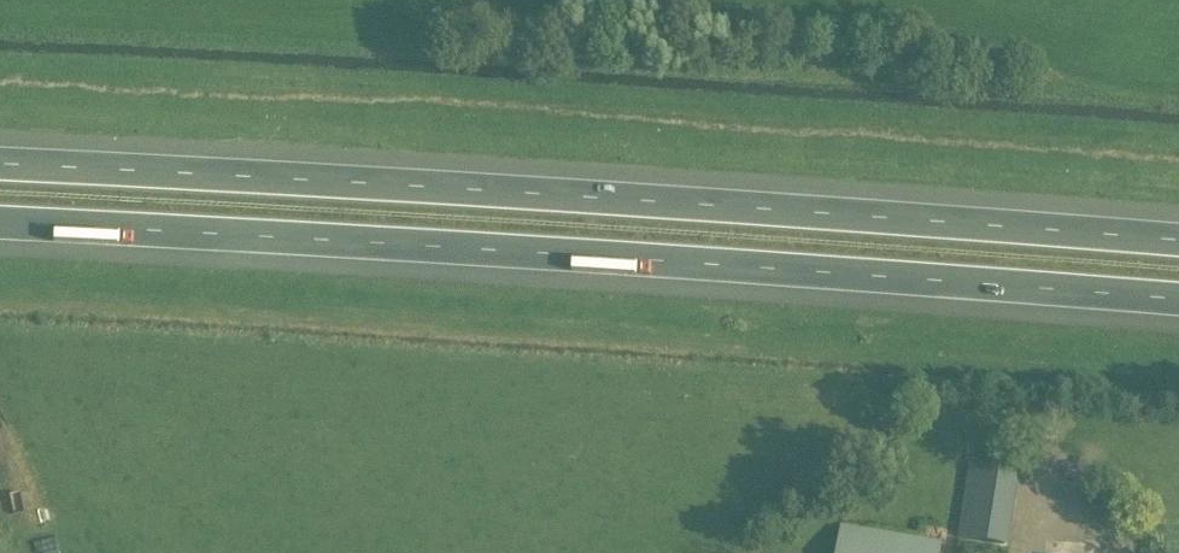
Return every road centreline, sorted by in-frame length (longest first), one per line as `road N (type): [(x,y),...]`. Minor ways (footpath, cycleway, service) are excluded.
road 1 (motorway): [(0,220),(253,229),(1178,298)]
road 2 (motorway): [(1178,242),(0,165)]

